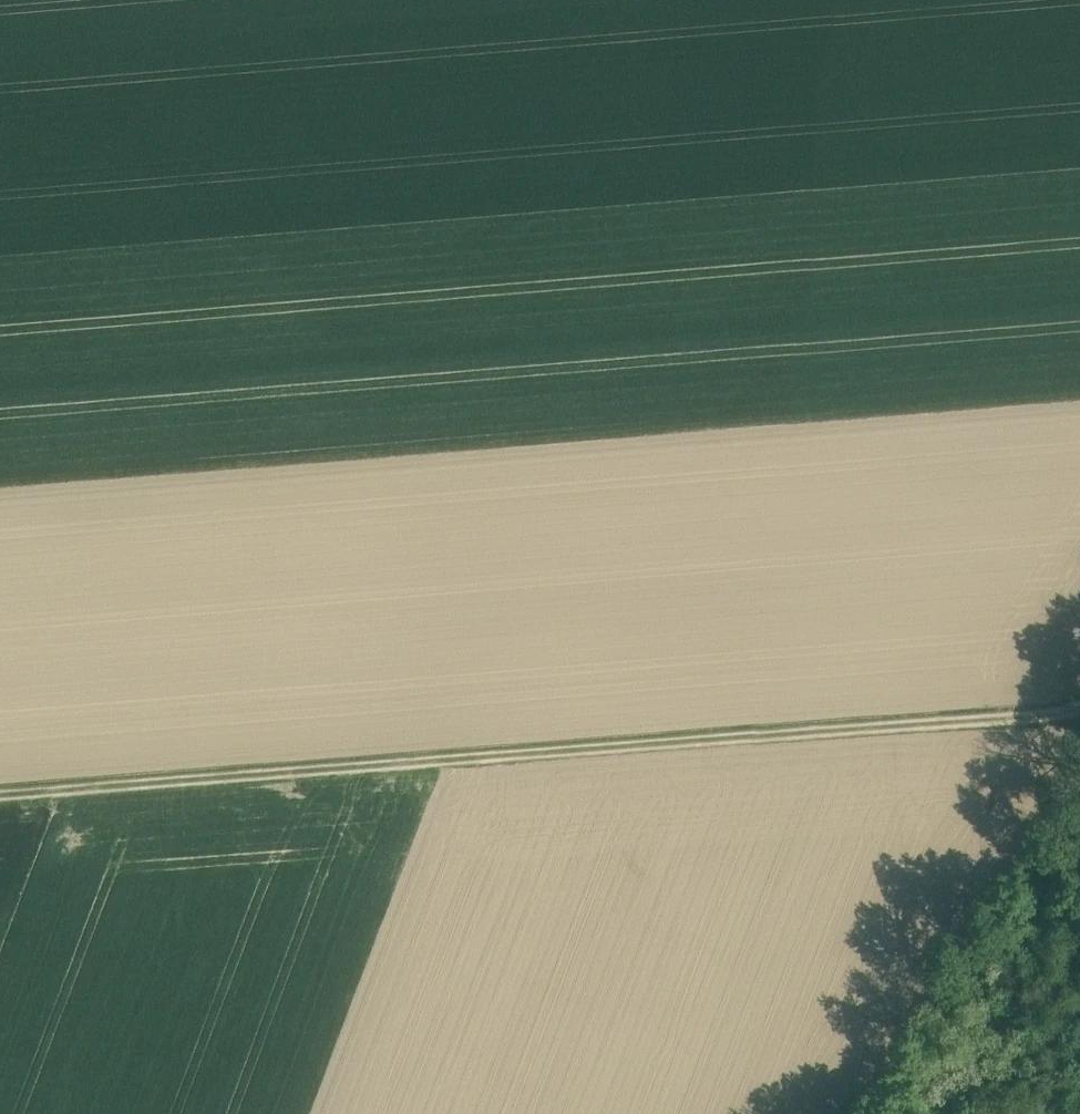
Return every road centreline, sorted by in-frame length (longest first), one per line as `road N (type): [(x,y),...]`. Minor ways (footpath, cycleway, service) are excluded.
road 1 (track): [(1079,711),(0,795)]

